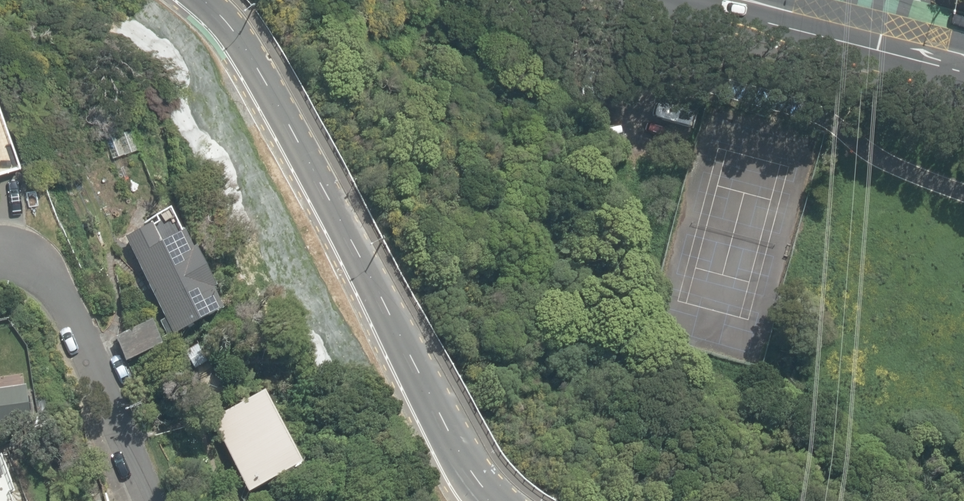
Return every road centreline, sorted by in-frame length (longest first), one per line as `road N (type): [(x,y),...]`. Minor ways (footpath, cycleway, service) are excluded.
road 1 (tertiary): [(498,500),(465,464),(256,64),(203,0)]
road 2 (residential): [(149,500),(63,305),(30,273),(0,265)]

